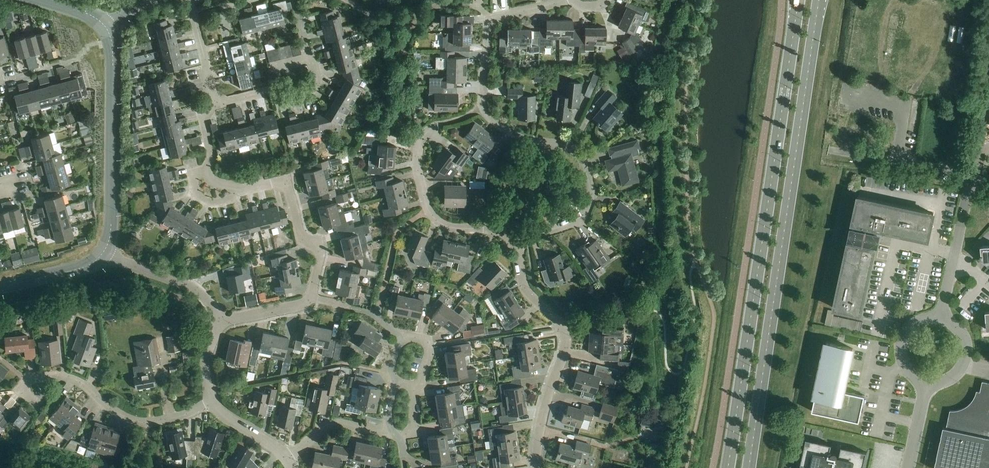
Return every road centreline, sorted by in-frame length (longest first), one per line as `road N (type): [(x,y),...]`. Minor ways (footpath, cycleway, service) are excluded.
road 1 (primary): [(799,0),(727,467)]
road 2 (primary): [(749,467),(819,0)]
road 3 (residential): [(515,245),(580,221),(592,191),(569,147),(526,140),(487,115),(488,19),(568,0)]
road 4 (residential): [(536,467),(566,338),(527,292),(515,245)]
road 5 (residential): [(41,408),(22,391),(32,379),(59,376),(139,422),(212,402)]
road 6 (tertiary): [(103,253),(111,226),(113,52),(105,27)]
road 7 (residential): [(294,0),(317,82),(310,95),(286,103),(269,91),(215,104)]
road 8 (residential): [(515,245),(498,230),(445,226),(428,210),(419,148),(443,122)]
road 9 (residential): [(311,298),(319,253),(301,237),(290,192),(272,183),(241,191)]
road 10 (residential): [(103,253),(193,287),(222,321)]
road 11 (residential): [(971,177),(833,151)]

